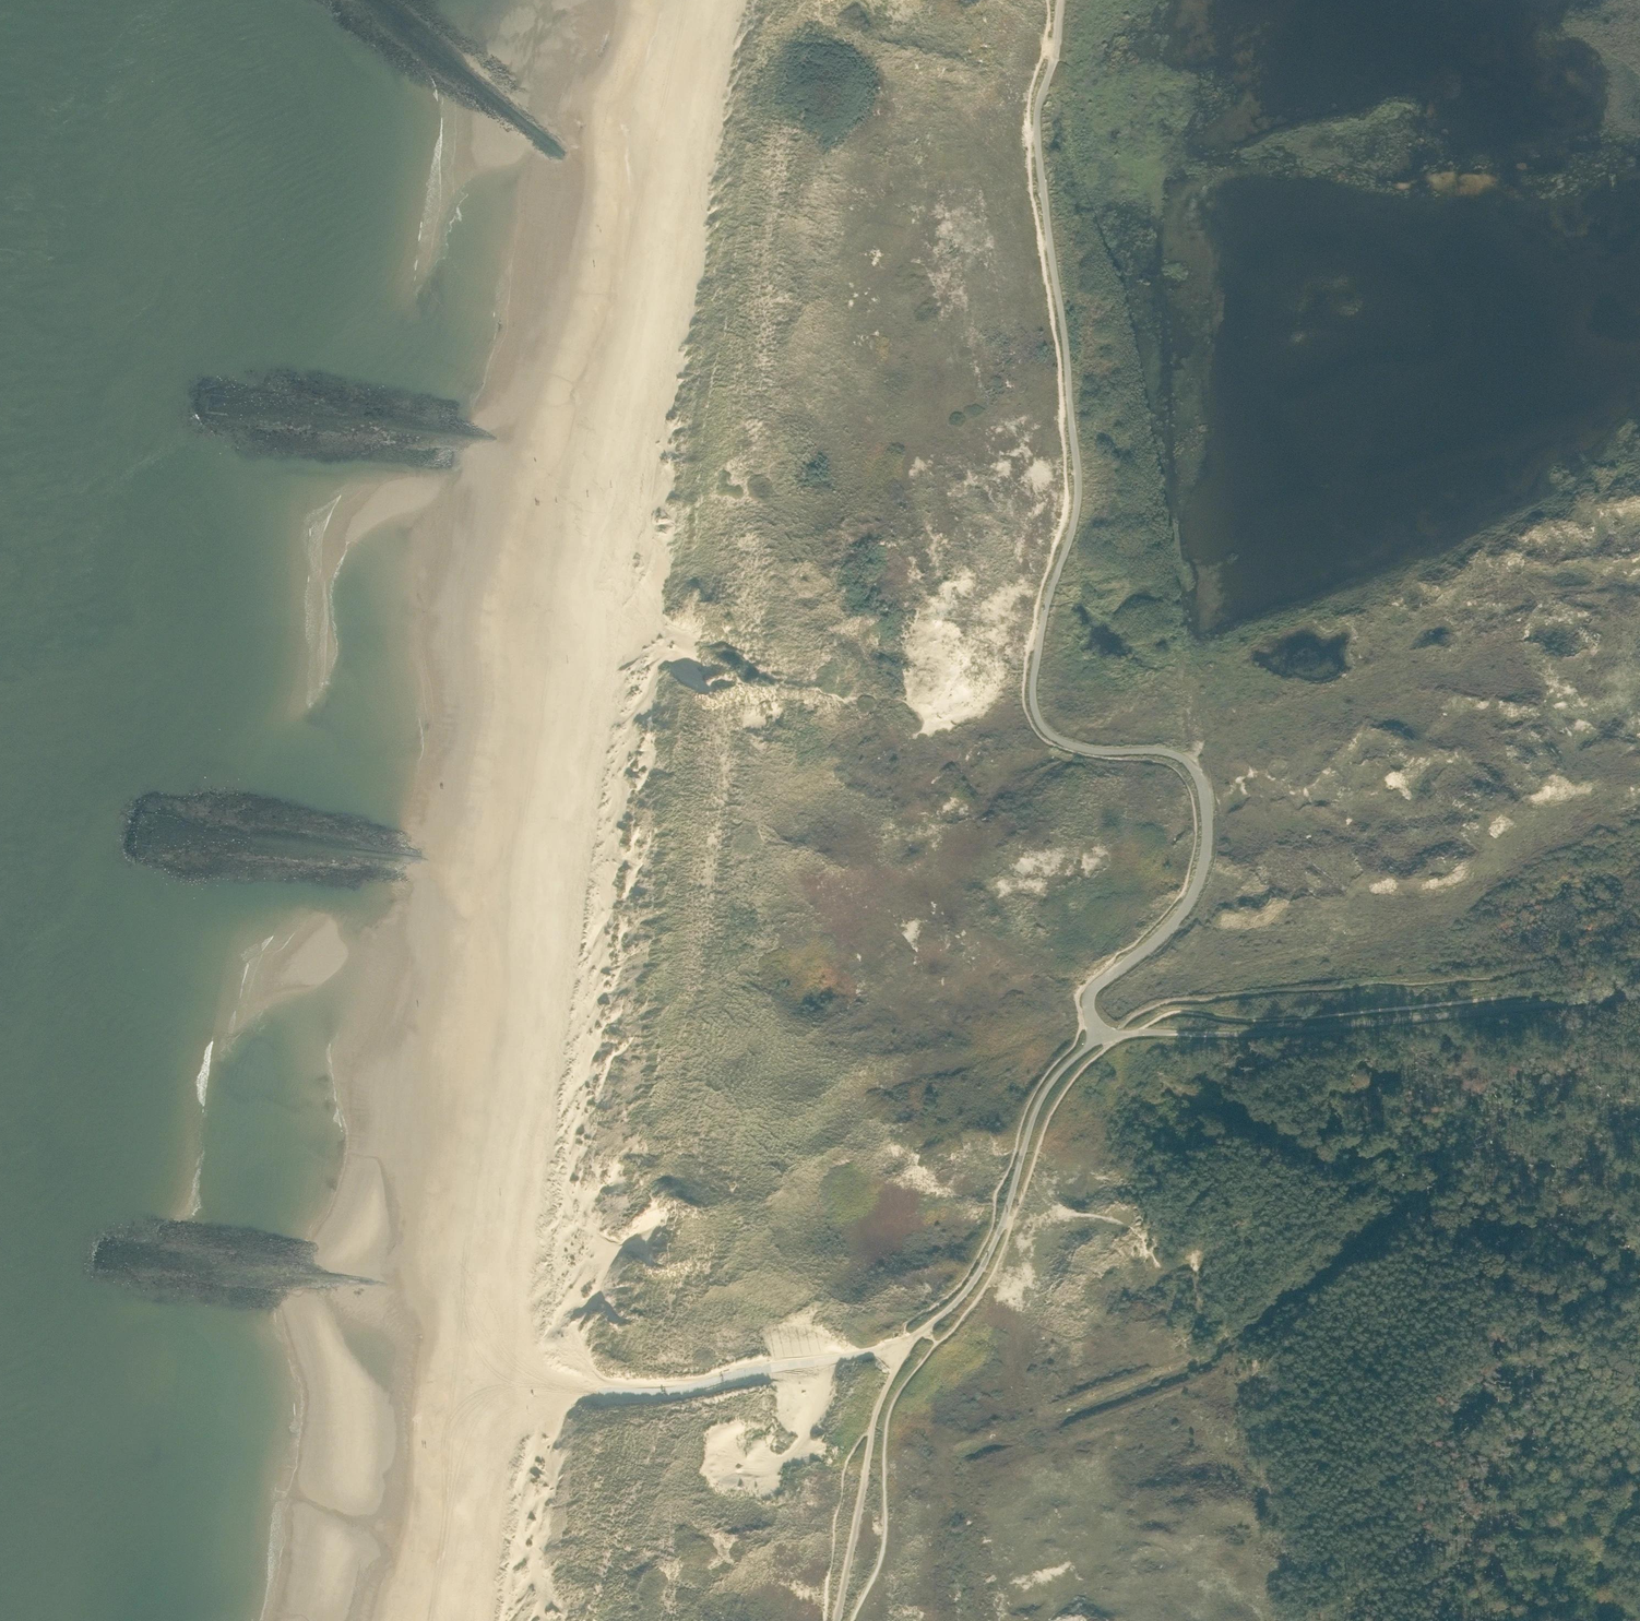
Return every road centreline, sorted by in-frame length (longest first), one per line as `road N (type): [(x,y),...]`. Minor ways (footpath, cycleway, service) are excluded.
road 1 (track): [(526,1384),(670,1390),(906,1346)]

